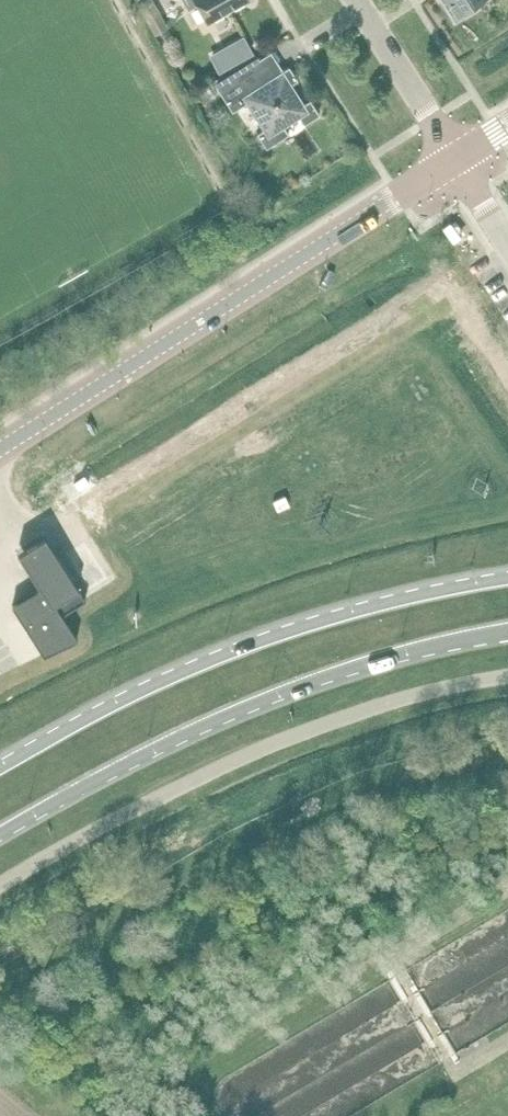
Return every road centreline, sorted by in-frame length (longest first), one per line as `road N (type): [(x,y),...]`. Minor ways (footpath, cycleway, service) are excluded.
road 1 (unclassified): [(0,885),(246,756),(396,701),(507,676)]
road 2 (primary): [(0,836),(278,696),(373,662),(507,632)]
road 3 (primary): [(507,578),(363,609),(223,655),(0,768)]
road 4 (tertiary): [(0,447),(450,158)]
road 5 (residential): [(450,158),(358,0)]

